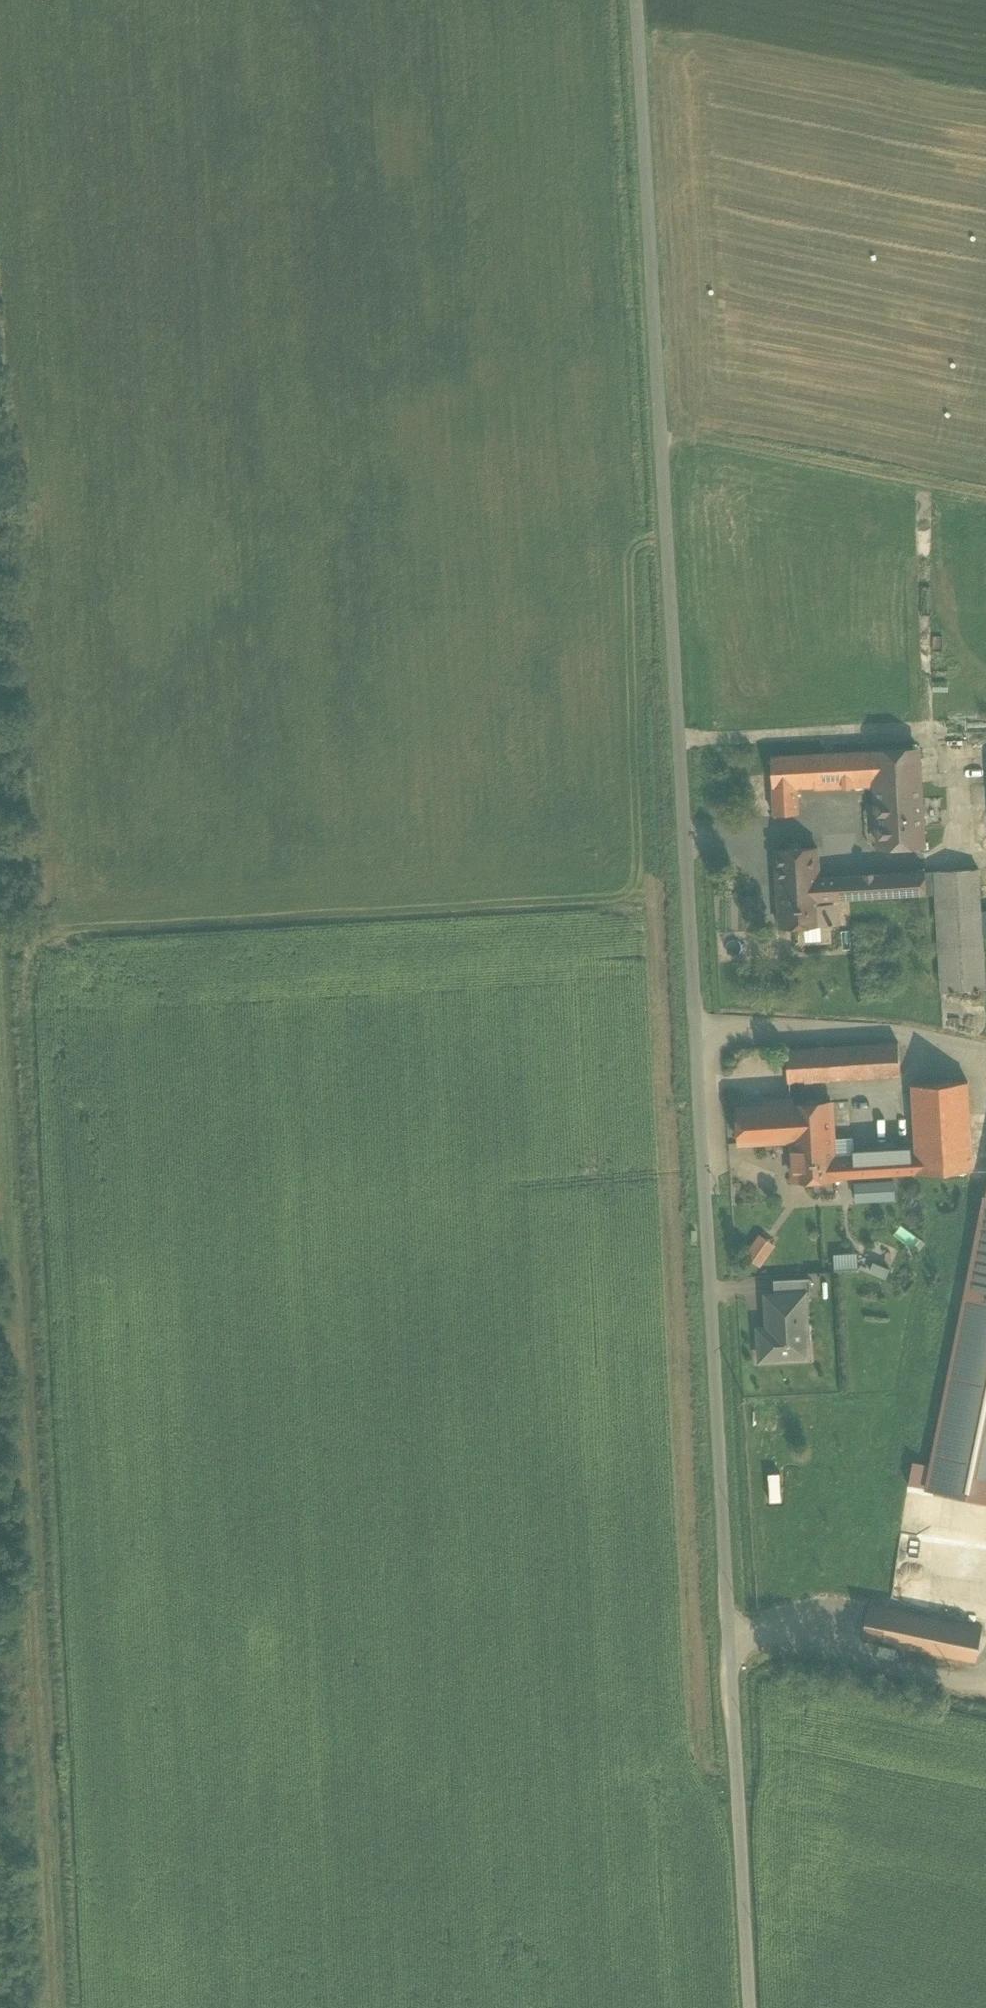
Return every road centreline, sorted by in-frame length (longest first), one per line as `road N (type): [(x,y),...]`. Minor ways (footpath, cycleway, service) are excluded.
road 1 (unclassified): [(637,0),(747,2007)]
road 2 (track): [(4,1222),(47,2007)]
road 3 (track): [(659,429),(985,497)]
road 4 (track): [(914,482),(926,697)]

